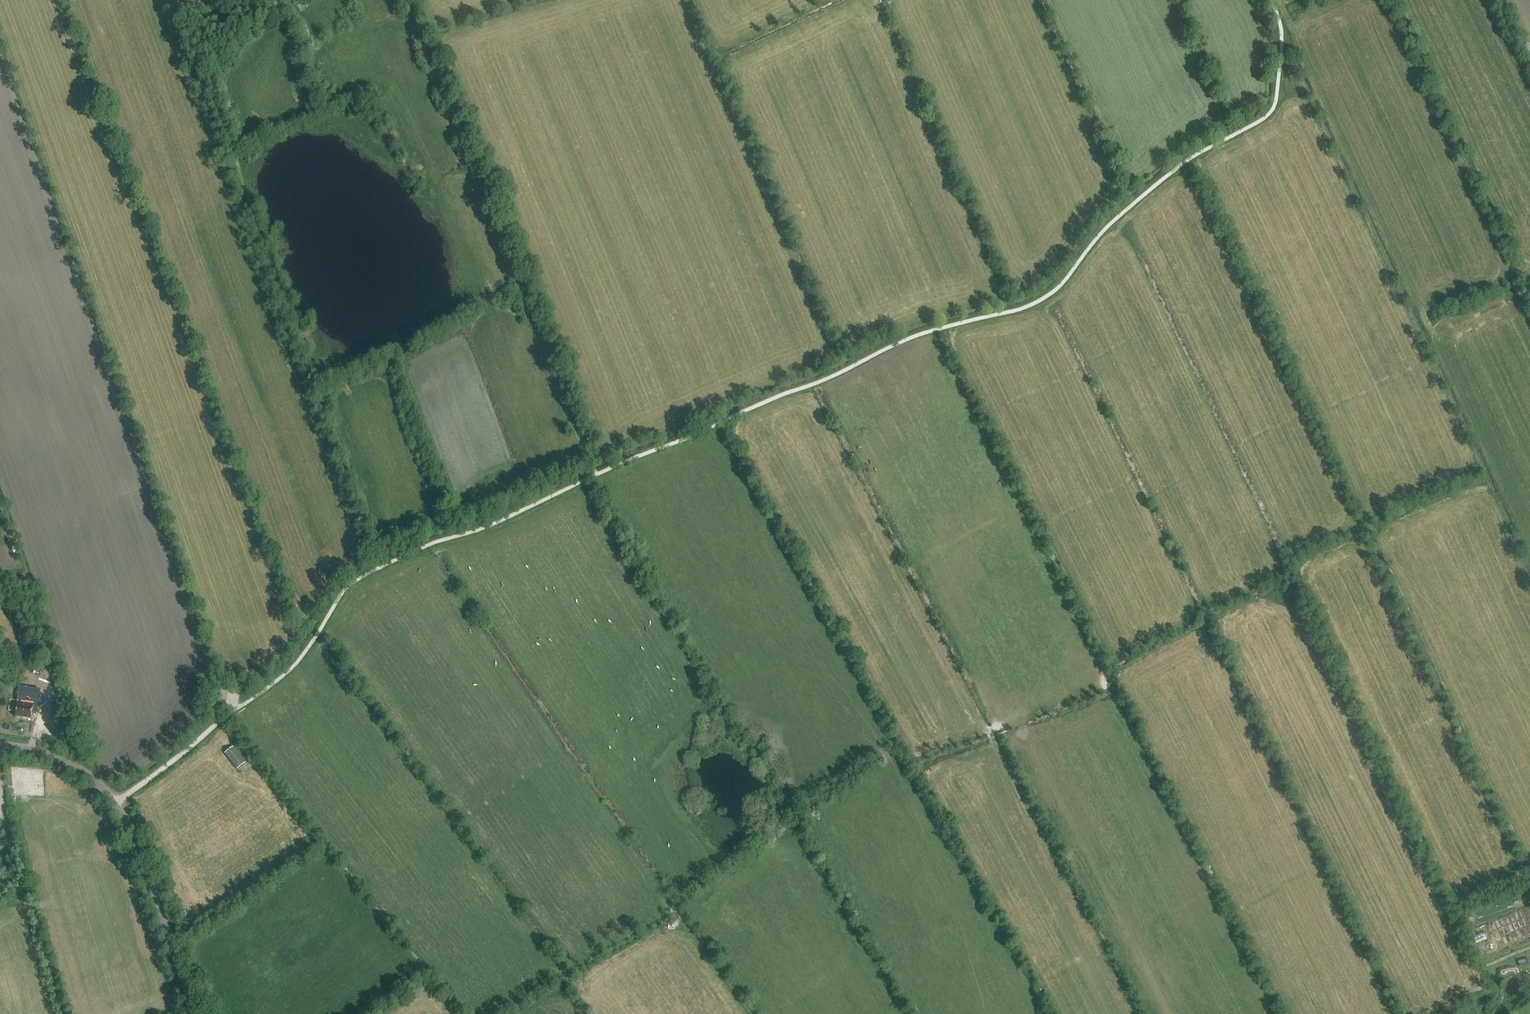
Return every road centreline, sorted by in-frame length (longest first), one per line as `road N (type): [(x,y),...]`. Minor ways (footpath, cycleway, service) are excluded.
road 1 (unclassified): [(195,1013),(121,801),(65,761),(0,746)]

